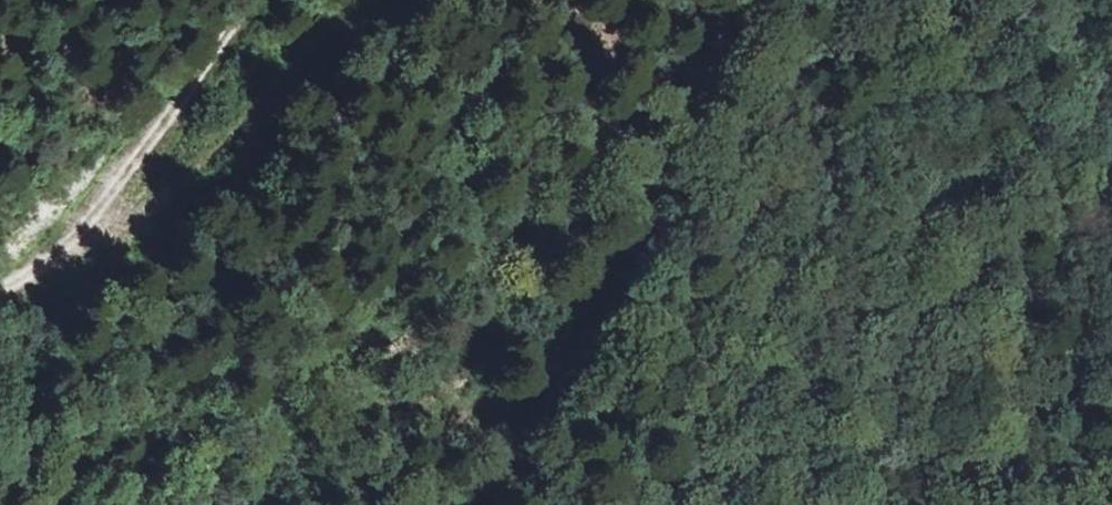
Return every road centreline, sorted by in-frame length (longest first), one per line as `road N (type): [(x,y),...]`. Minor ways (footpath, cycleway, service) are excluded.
road 1 (track): [(455,504),(552,399),(626,282),(766,0)]
road 2 (track): [(67,254),(178,181),(368,0)]
road 3 (track): [(0,294),(67,254),(244,0)]

